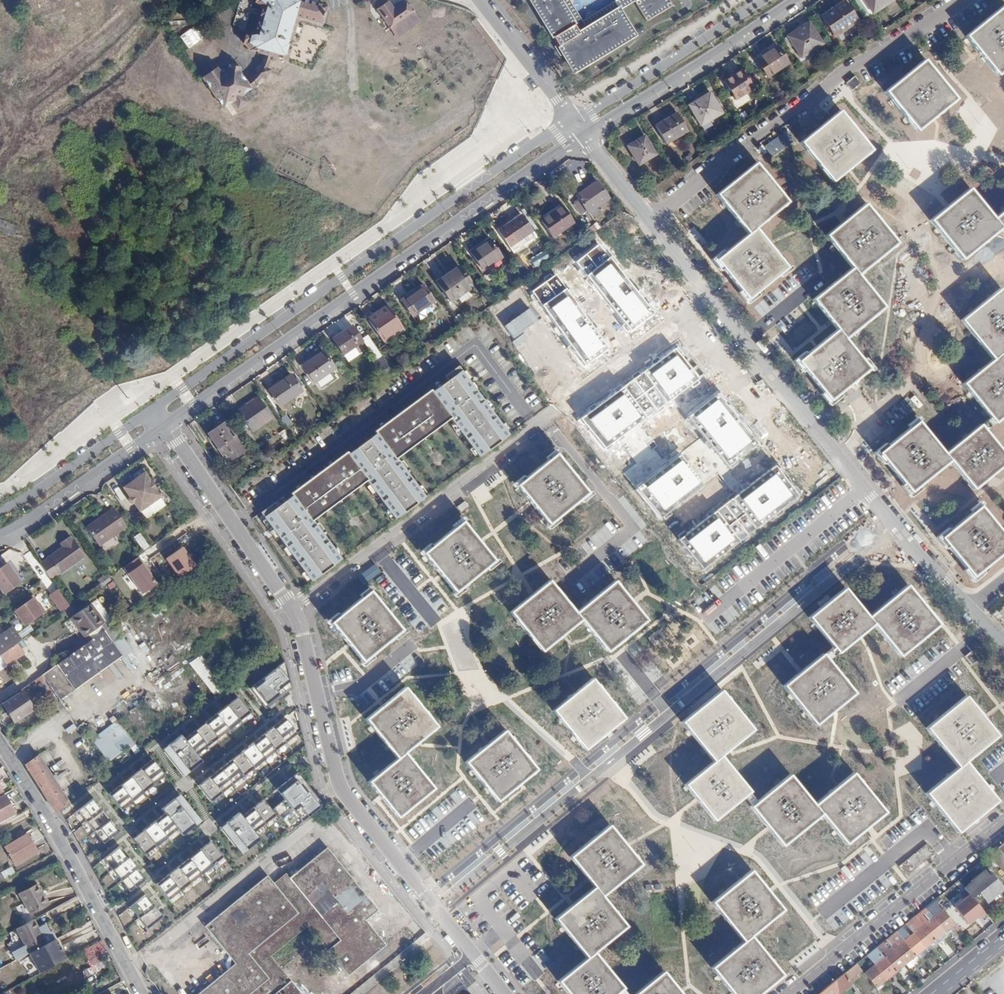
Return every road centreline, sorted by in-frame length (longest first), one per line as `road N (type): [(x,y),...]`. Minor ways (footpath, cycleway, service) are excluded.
road 1 (residential): [(764,0),(554,130),(0,511)]
road 2 (residential): [(872,547),(435,906)]
road 3 (residential): [(166,423),(584,134)]
road 4 (residential): [(292,607),(674,316)]
road 5 (residential): [(897,543),(886,514),(645,218)]
road 6 (residential): [(645,218),(858,63),(962,0)]
road 7 (residential): [(435,906),(343,791),(292,607)]
road 8 (residential): [(674,316),(872,547)]
road 9 (residential): [(142,993),(0,742)]
road 10 (residential): [(787,993),(1003,820)]
road 11 (residential): [(584,134),(793,0)]
road 12 (residential): [(292,607),(166,423)]
road 13 (residential): [(0,534),(166,423)]
road 14 (residential): [(1003,648),(918,553),(897,543)]
road 15 (residential): [(645,218),(615,237),(674,316)]

